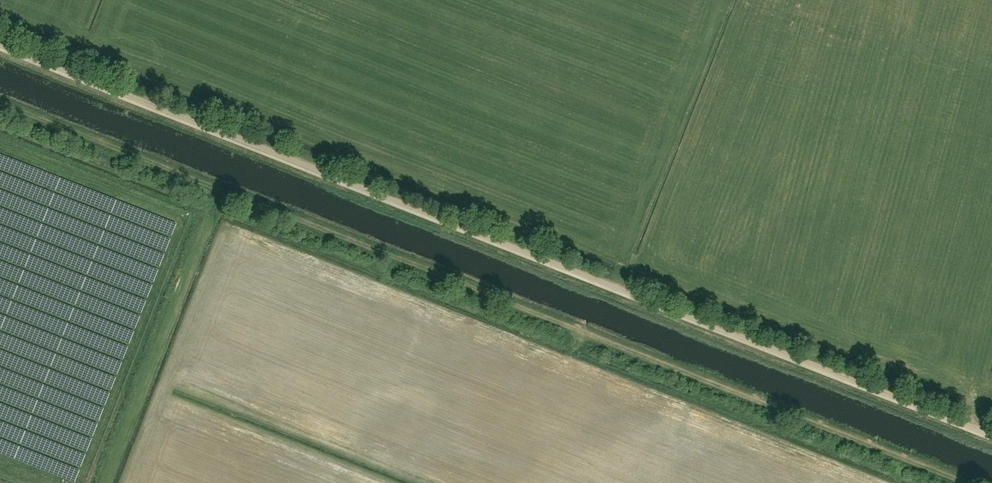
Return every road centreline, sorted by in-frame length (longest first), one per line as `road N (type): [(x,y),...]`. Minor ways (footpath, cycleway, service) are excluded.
road 1 (track): [(991,435),(0,44)]
road 2 (track): [(0,99),(968,482)]

